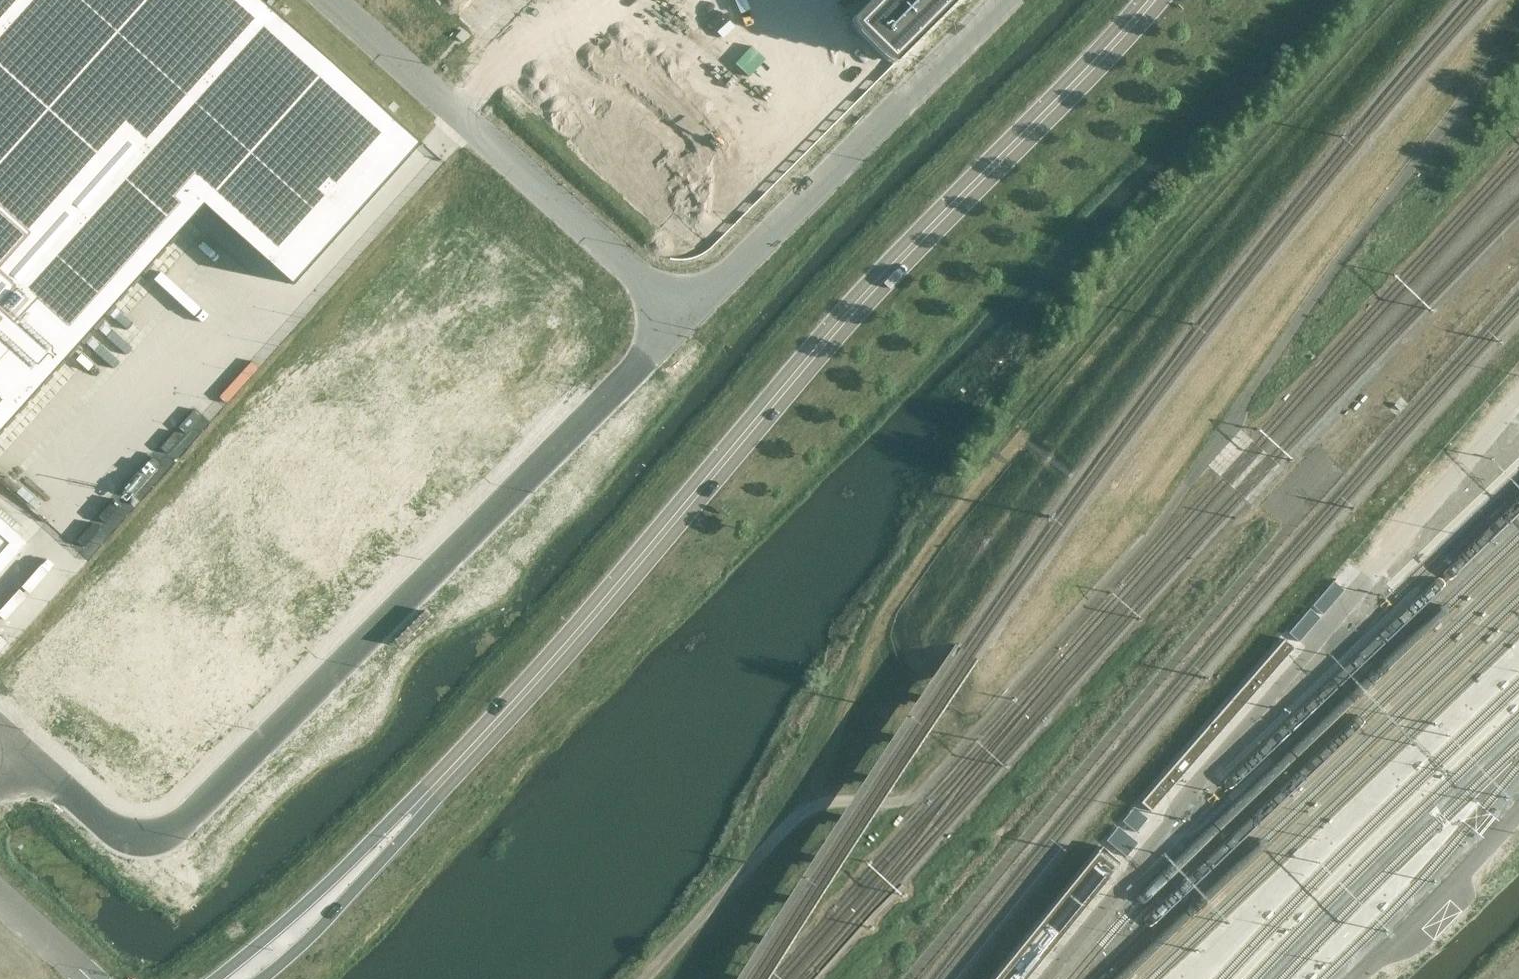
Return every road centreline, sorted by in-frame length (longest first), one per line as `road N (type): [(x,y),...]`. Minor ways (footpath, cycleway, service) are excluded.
road 1 (secondary): [(431,791),(831,332),(1151,0)]
road 2 (unclassified): [(323,0),(681,321),(1000,0)]
road 3 (secondary): [(431,791),(214,978)]
road 4 (secondary): [(260,978),(417,820),(431,791)]

